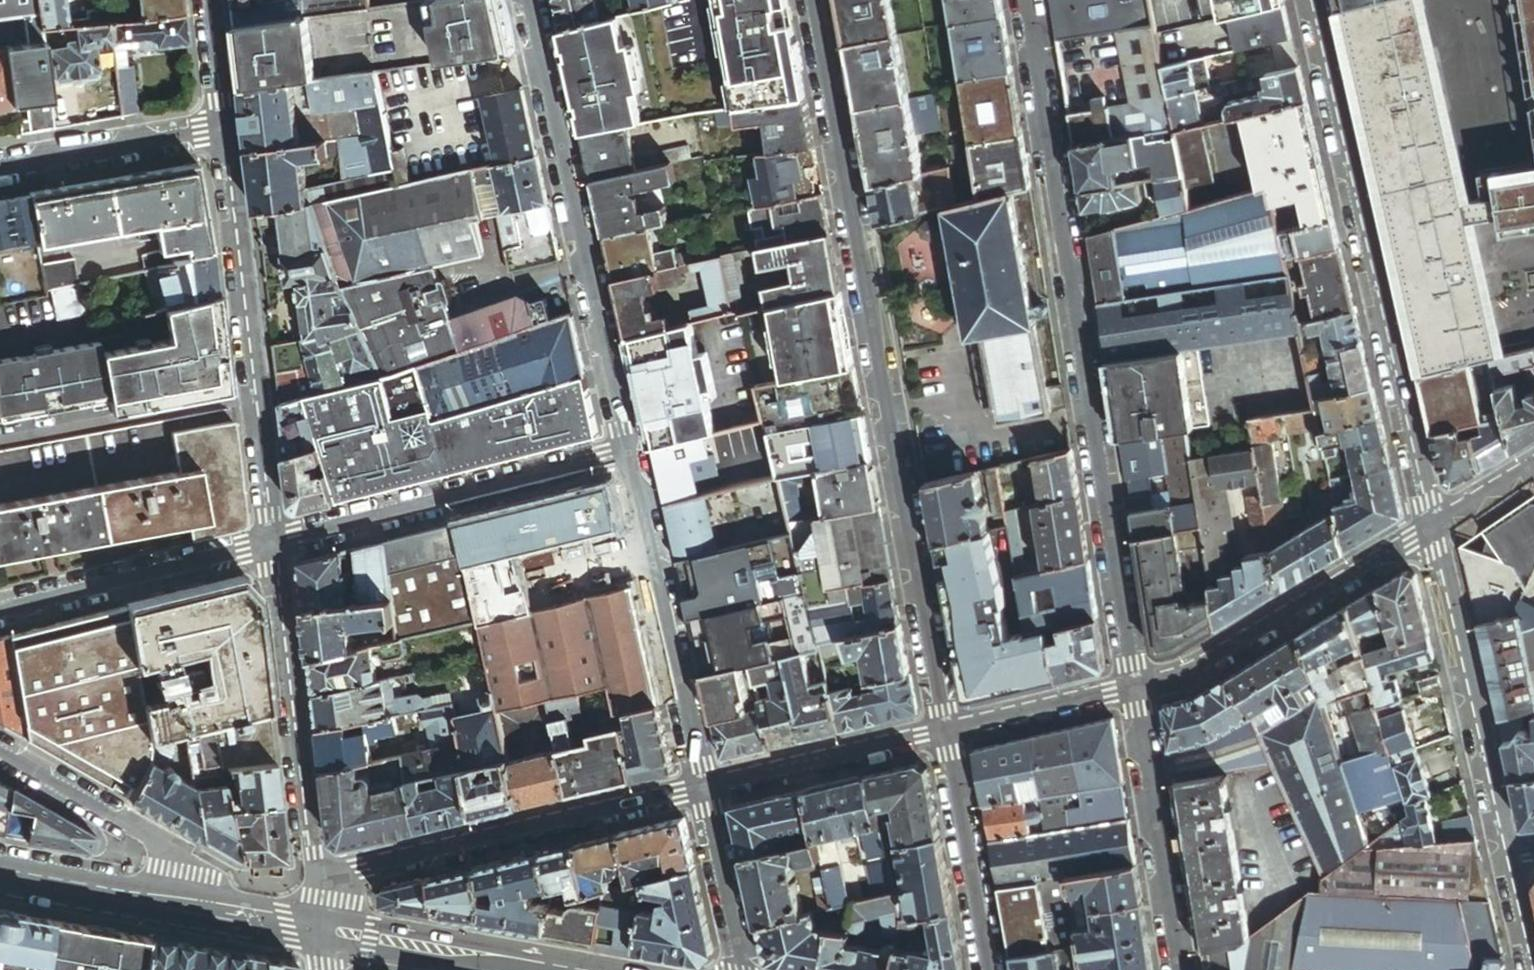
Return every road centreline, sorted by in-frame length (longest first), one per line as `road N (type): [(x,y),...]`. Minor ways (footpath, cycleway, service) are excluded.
road 1 (residential): [(814,0),(946,732)]
road 2 (residential): [(1136,688),(1027,0)]
road 3 (residential): [(1438,525),(1317,0)]
road 4 (residential): [(628,458),(528,0)]
road 5 (residential): [(283,542),(232,132)]
road 6 (residential): [(320,880),(701,789)]
road 7 (residential): [(283,542),(628,458)]
road 8 (residential): [(1136,688),(1187,675),(1438,525)]
road 9 (residential): [(1510,859),(1438,525)]
road 10 (residential): [(320,880),(283,542)]
road 11 (residential): [(701,789),(628,458)]
road 12 (residential): [(0,617),(283,542)]
road 13 (residential): [(1179,969),(1136,688)]
road 14 (residential): [(164,906),(172,850),(0,753)]
road 15 (residential): [(701,789),(946,732)]
road 16 (residential): [(946,732),(988,969)]
road 17 (residential): [(0,172),(232,132)]
road 18 (residential): [(536,969),(324,934)]
road 19 (residential): [(946,732),(1136,688)]
road 20 (residential): [(739,969),(701,789)]
road 21 (residential): [(0,877),(164,906)]
road 22 (residential): [(164,906),(324,934)]
road 23 (residential): [(232,132),(215,0)]

